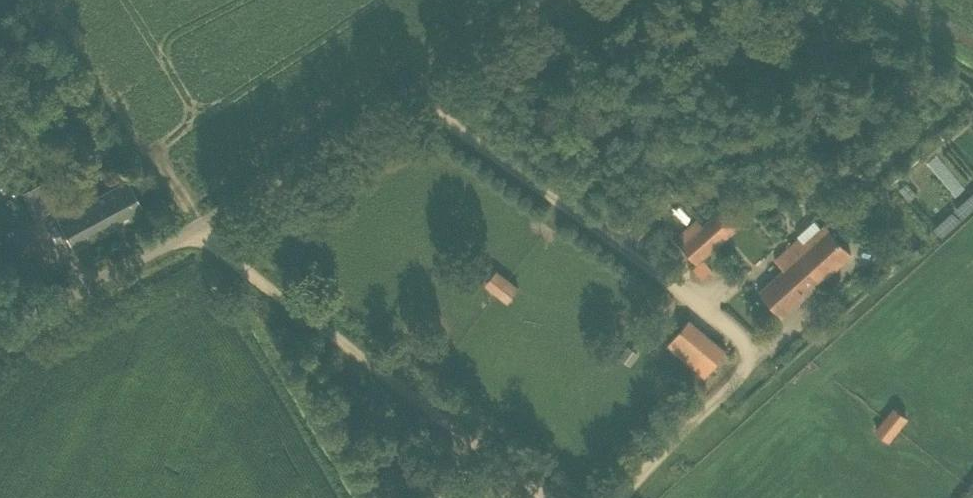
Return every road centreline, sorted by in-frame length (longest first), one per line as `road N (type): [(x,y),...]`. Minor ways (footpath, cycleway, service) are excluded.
road 1 (unclassified): [(0,332),(195,225),(540,0)]
road 2 (track): [(550,497),(195,225)]

